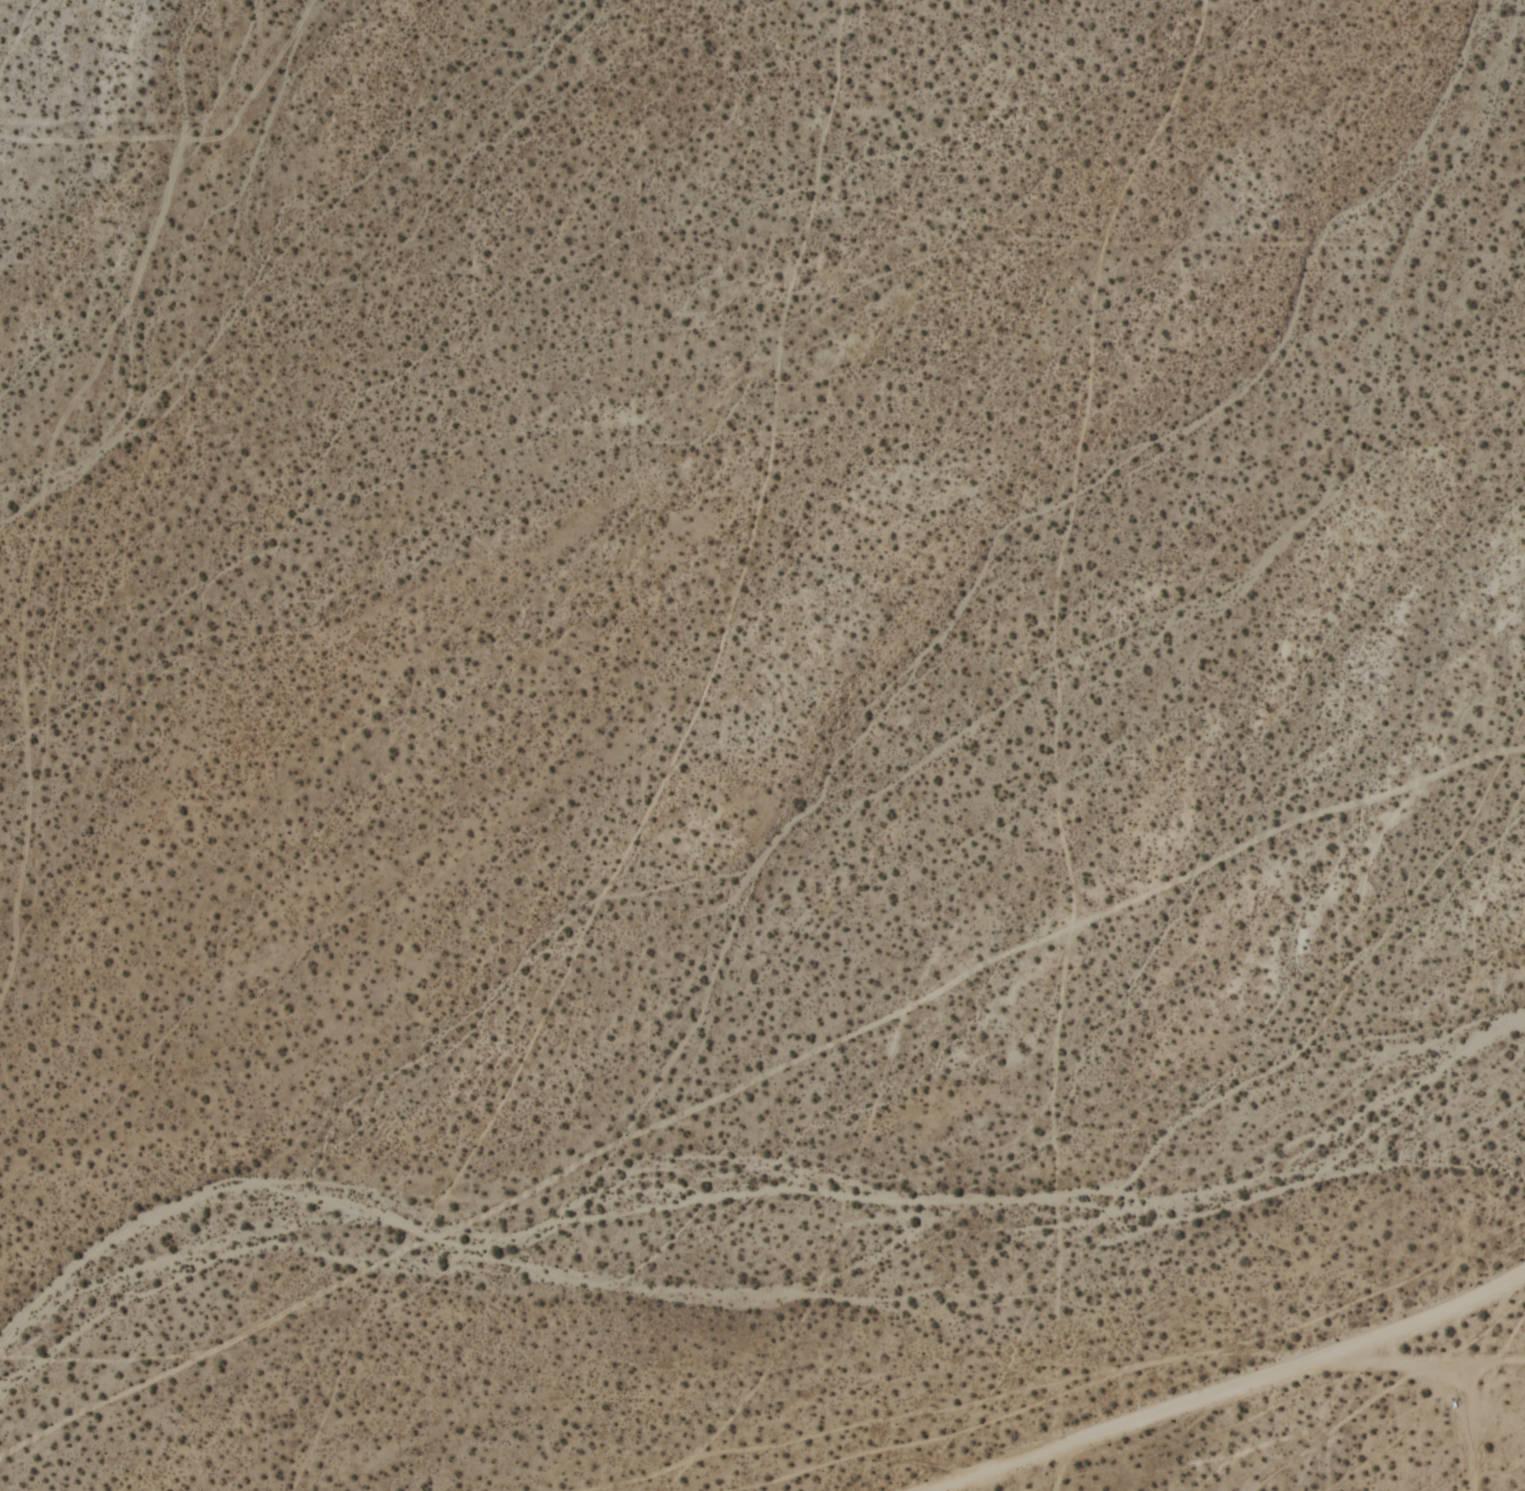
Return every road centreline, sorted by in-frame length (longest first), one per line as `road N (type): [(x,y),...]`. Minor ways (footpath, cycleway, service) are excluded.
road 1 (residential): [(928,1490),(1431,1318),(1524,1270)]

